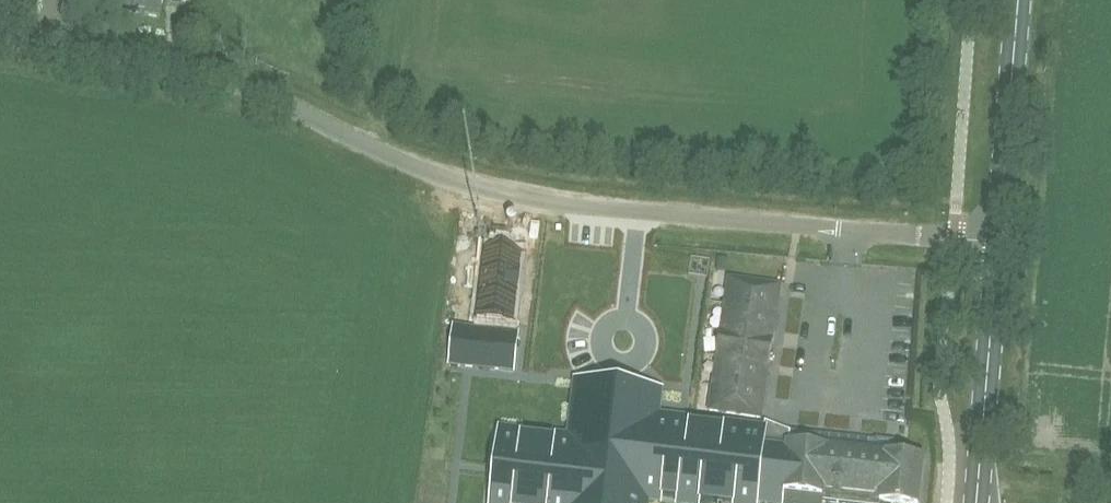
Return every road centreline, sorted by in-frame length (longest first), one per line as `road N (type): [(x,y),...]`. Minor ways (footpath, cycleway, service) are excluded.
road 1 (unclassified): [(999,245),(559,215),(424,183),(208,90),(0,55)]
road 2 (secondary): [(978,502),(999,245)]
road 3 (secondary): [(999,245),(1020,0)]

